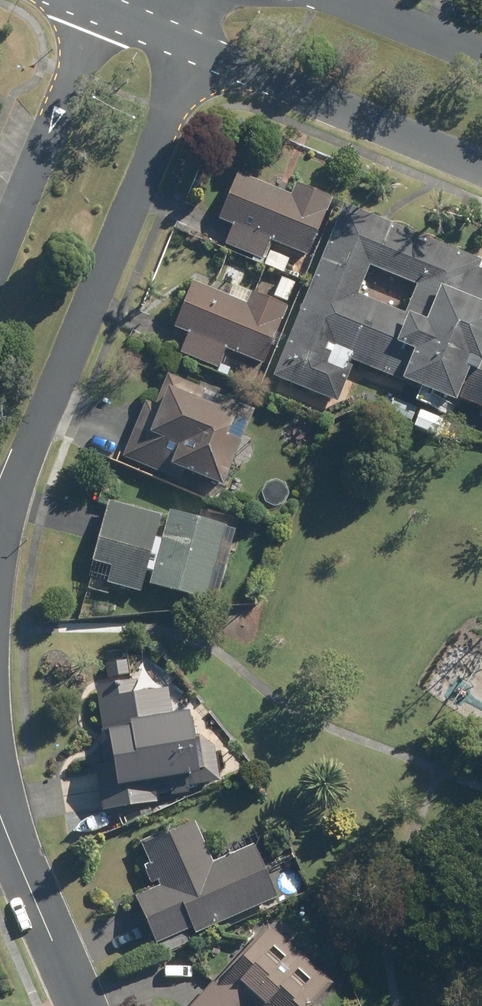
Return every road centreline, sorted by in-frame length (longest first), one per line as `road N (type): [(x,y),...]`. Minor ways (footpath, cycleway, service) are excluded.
road 1 (residential): [(197,48),(5,517)]
road 2 (tertiary): [(481,167),(197,48)]
road 3 (residential): [(0,250),(106,10)]
road 4 (residential): [(82,1005),(0,809)]
road 5 (tertiary): [(347,0),(481,56)]

